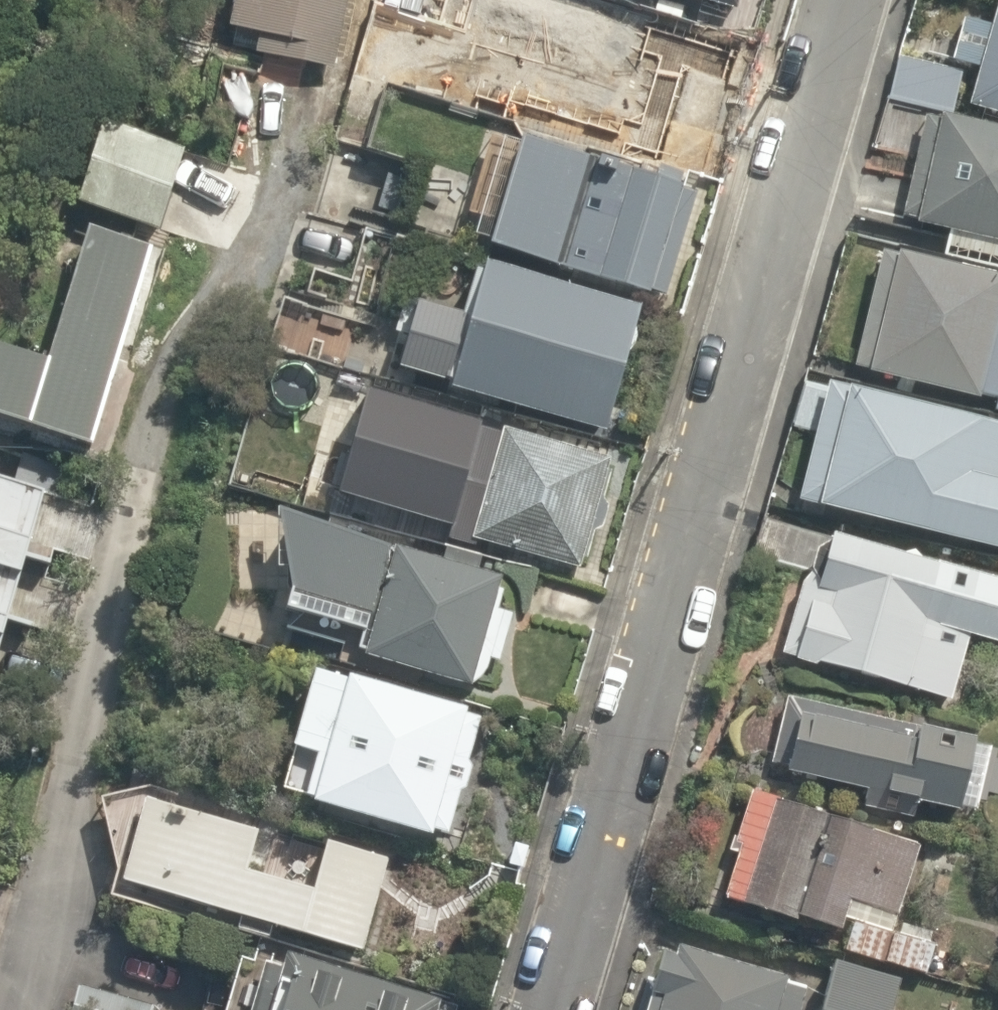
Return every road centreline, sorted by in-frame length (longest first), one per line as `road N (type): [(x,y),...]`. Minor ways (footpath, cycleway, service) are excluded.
road 1 (residential): [(839,0),(549,1009)]
road 2 (residential): [(285,93),(34,1009)]

